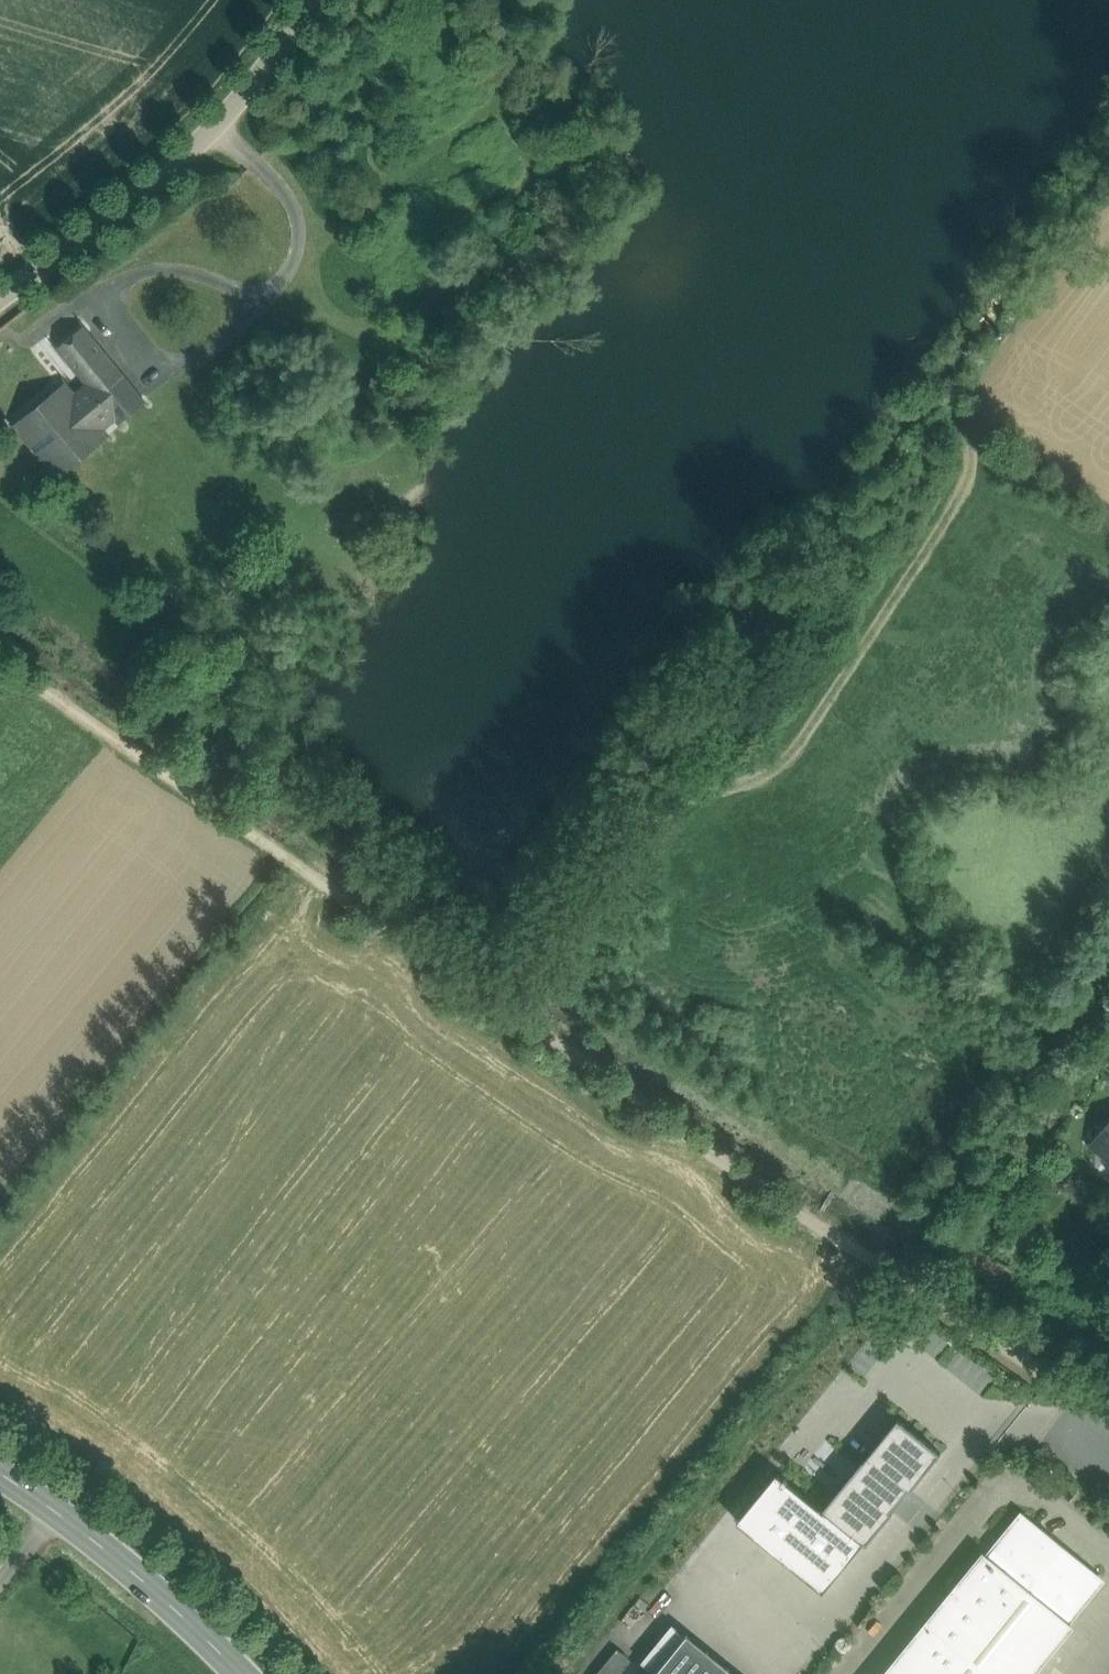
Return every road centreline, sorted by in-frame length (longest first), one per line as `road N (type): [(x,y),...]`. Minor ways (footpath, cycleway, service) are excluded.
road 1 (unclassified): [(323,0),(246,106),(0,300)]
road 2 (tertiary): [(0,1473),(109,1551),(241,1673)]

